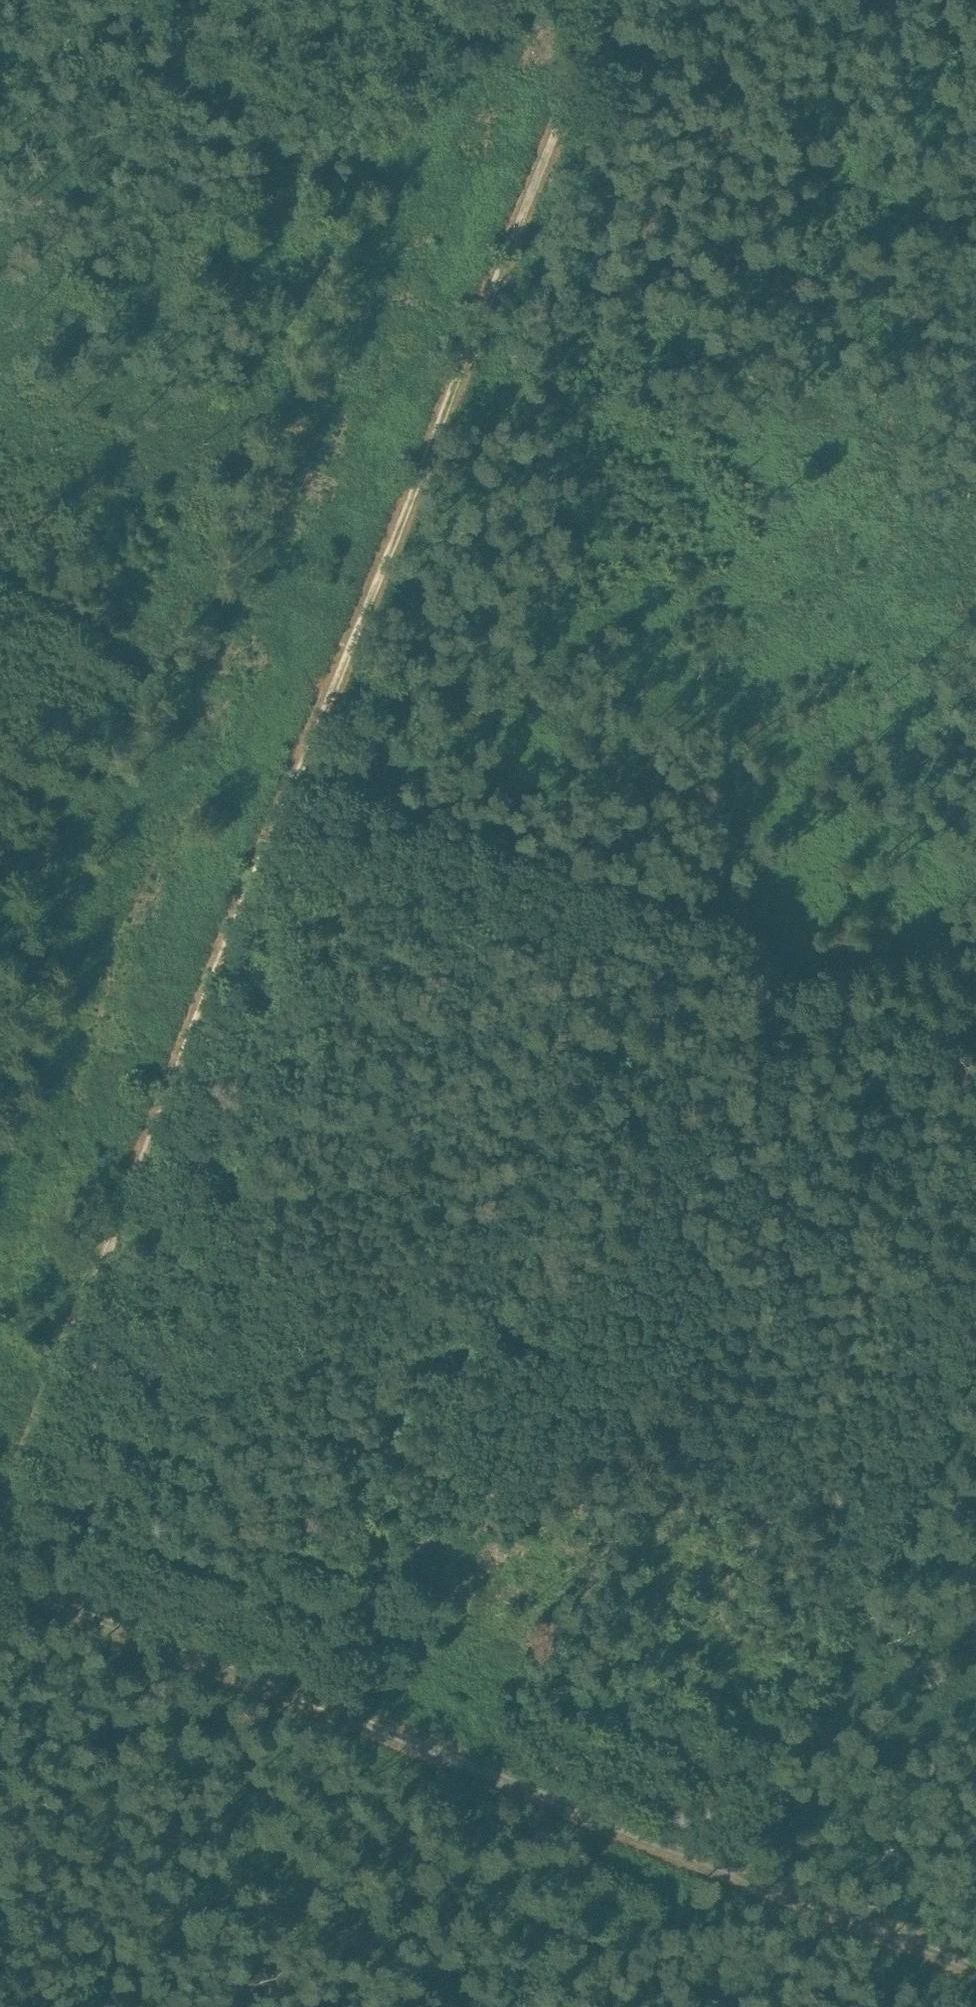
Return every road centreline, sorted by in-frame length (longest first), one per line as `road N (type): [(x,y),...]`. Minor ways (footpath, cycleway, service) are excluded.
road 1 (track): [(0,1499),(597,0)]
road 2 (track): [(0,1576),(975,1976)]

